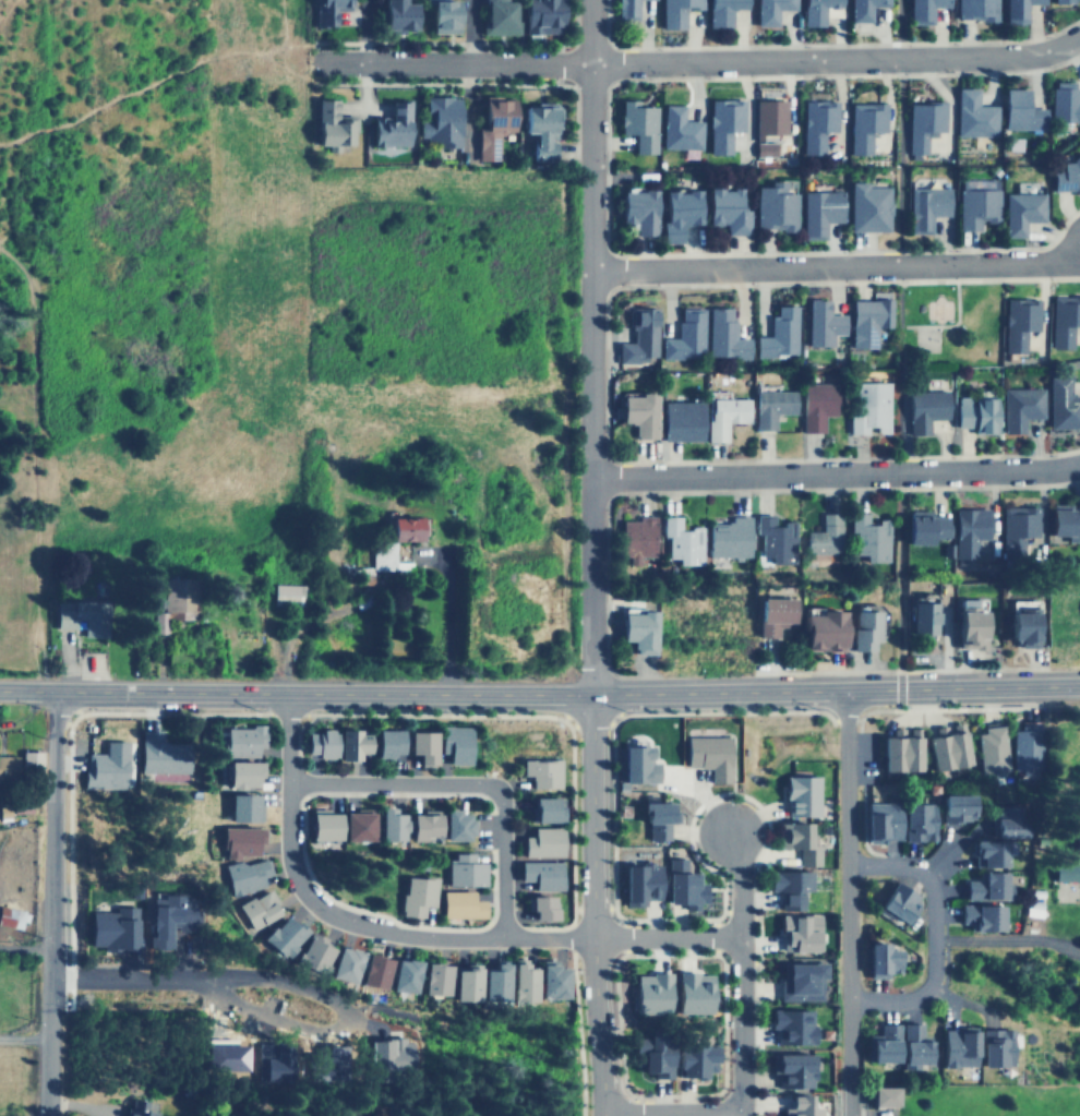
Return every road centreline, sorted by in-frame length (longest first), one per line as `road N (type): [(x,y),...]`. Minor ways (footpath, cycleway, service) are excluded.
road 1 (residential): [(600,1115),(589,0)]
road 2 (tertiary): [(0,690),(590,695),(1079,686)]
road 3 (residential): [(321,63),(1025,58),(1079,35)]
road 4 (residential): [(286,695),(291,851),(302,885),(326,909),(411,937),(742,937)]
road 5 (residential): [(1079,252),(1065,264),(588,271)]
road 6 (residential): [(1079,465),(588,479)]
road 7 (residential): [(851,1115),(847,689)]
road 8 (residential): [(47,1115),(56,691)]
road 9 (residential): [(291,781),(495,789),(504,804),(508,938)]
road 10 (residential): [(600,1114),(735,1106),(744,1091),(742,937)]
road 11 (residential): [(201,976),(229,997),(309,1021),(331,1017),(336,1004),(328,994),(260,972),(201,976)]
road 12 (residential): [(849,866),(926,874),(936,979),(909,999),(850,1000)]
road 13 (residential): [(49,976),(201,976)]

